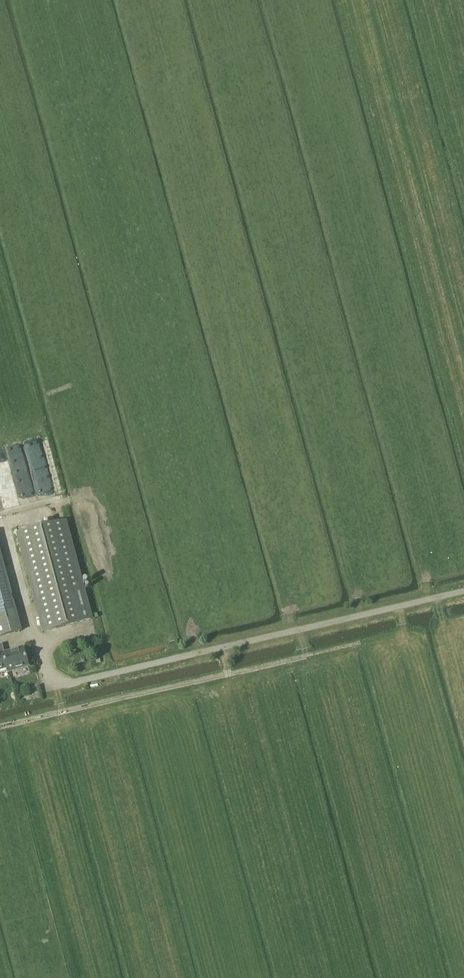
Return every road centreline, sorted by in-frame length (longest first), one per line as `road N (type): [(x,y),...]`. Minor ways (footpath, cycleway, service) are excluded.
road 1 (unclassified): [(48,688),(463,589)]
road 2 (track): [(0,728),(365,641)]

